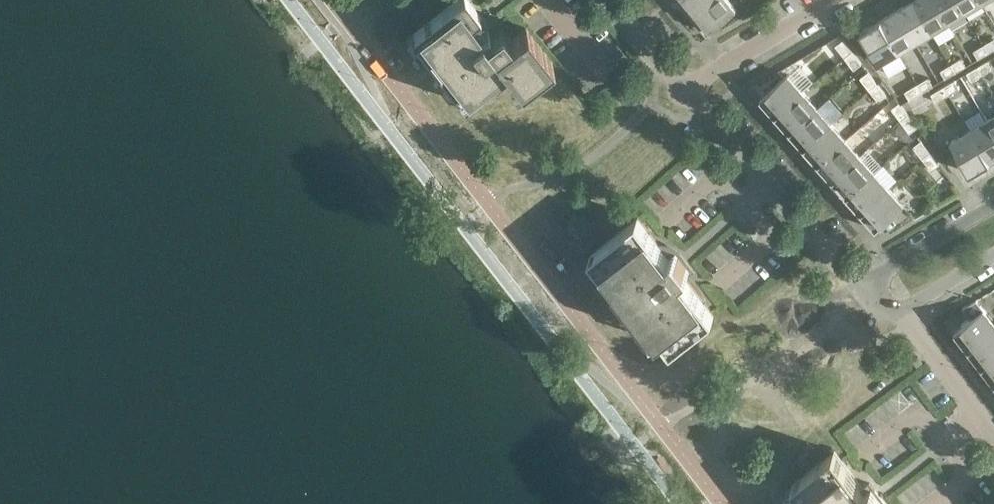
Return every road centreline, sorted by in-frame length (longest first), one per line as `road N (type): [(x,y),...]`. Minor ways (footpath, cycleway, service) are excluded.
road 1 (residential): [(863,291),(683,90)]
road 2 (residential): [(683,90),(834,0)]
road 3 (residential): [(993,443),(902,313)]
road 4 (residential): [(993,206),(863,291)]

